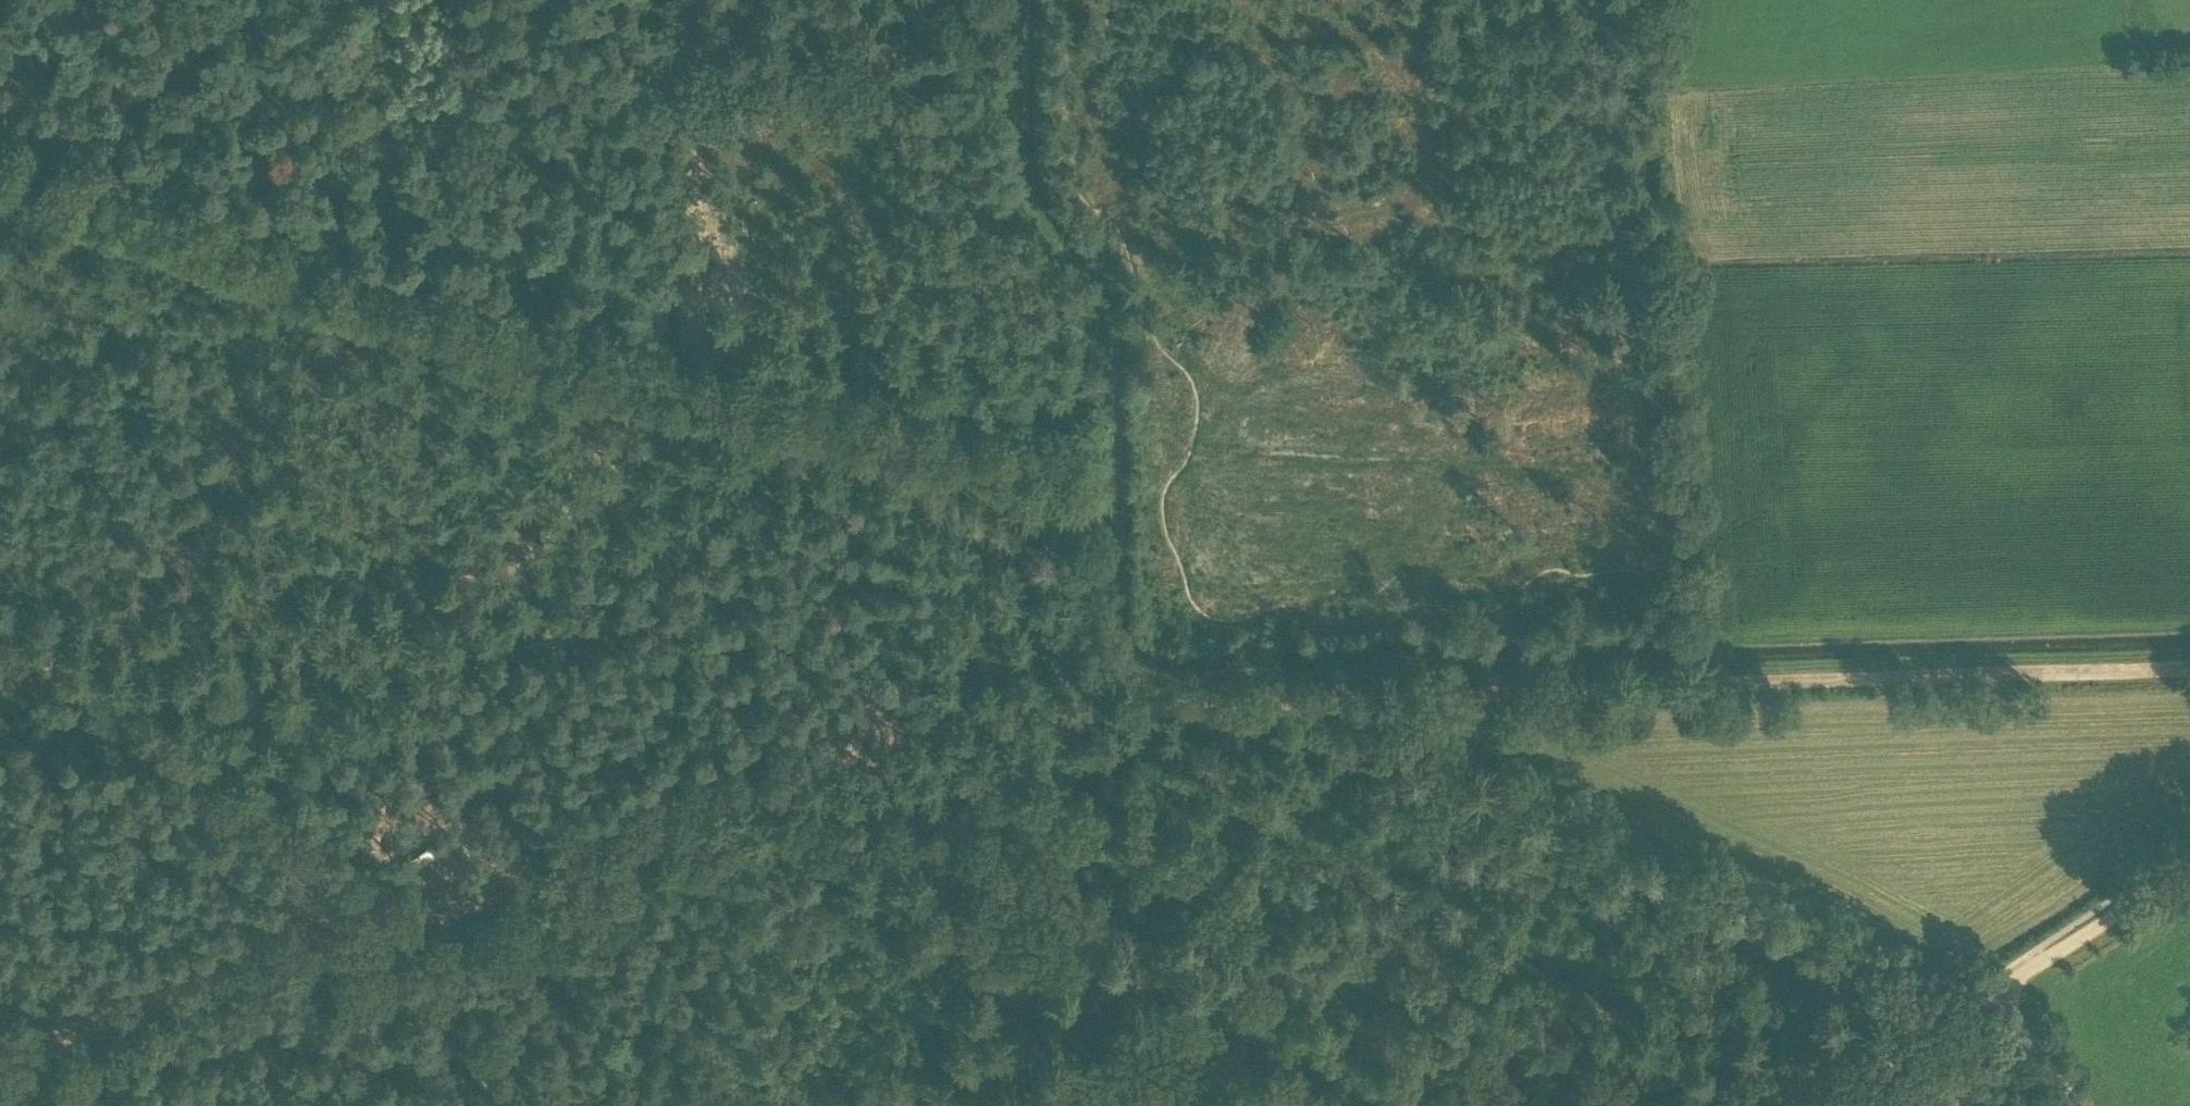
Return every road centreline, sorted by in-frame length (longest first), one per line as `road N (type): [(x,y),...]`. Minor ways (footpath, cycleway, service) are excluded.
road 1 (track): [(1733,682),(1055,713),(966,729),(0,1060)]
road 2 (track): [(694,0),(704,322),(673,405),(556,528),(491,623),(412,776),(394,930)]
road 3 (track): [(2189,662),(1733,682)]
road 4 (track): [(0,210),(96,116),(159,76),(244,0)]
road 5 (track): [(168,740),(353,882),(394,930)]
road 6 (track): [(1995,993),(2189,868)]
road 7 (track): [(394,930),(413,937),(523,1105)]
road 8 (track): [(0,617),(168,740)]
road 9 (track): [(1820,1105),(1995,993)]
road 10 (track): [(2069,1105),(1995,993)]

